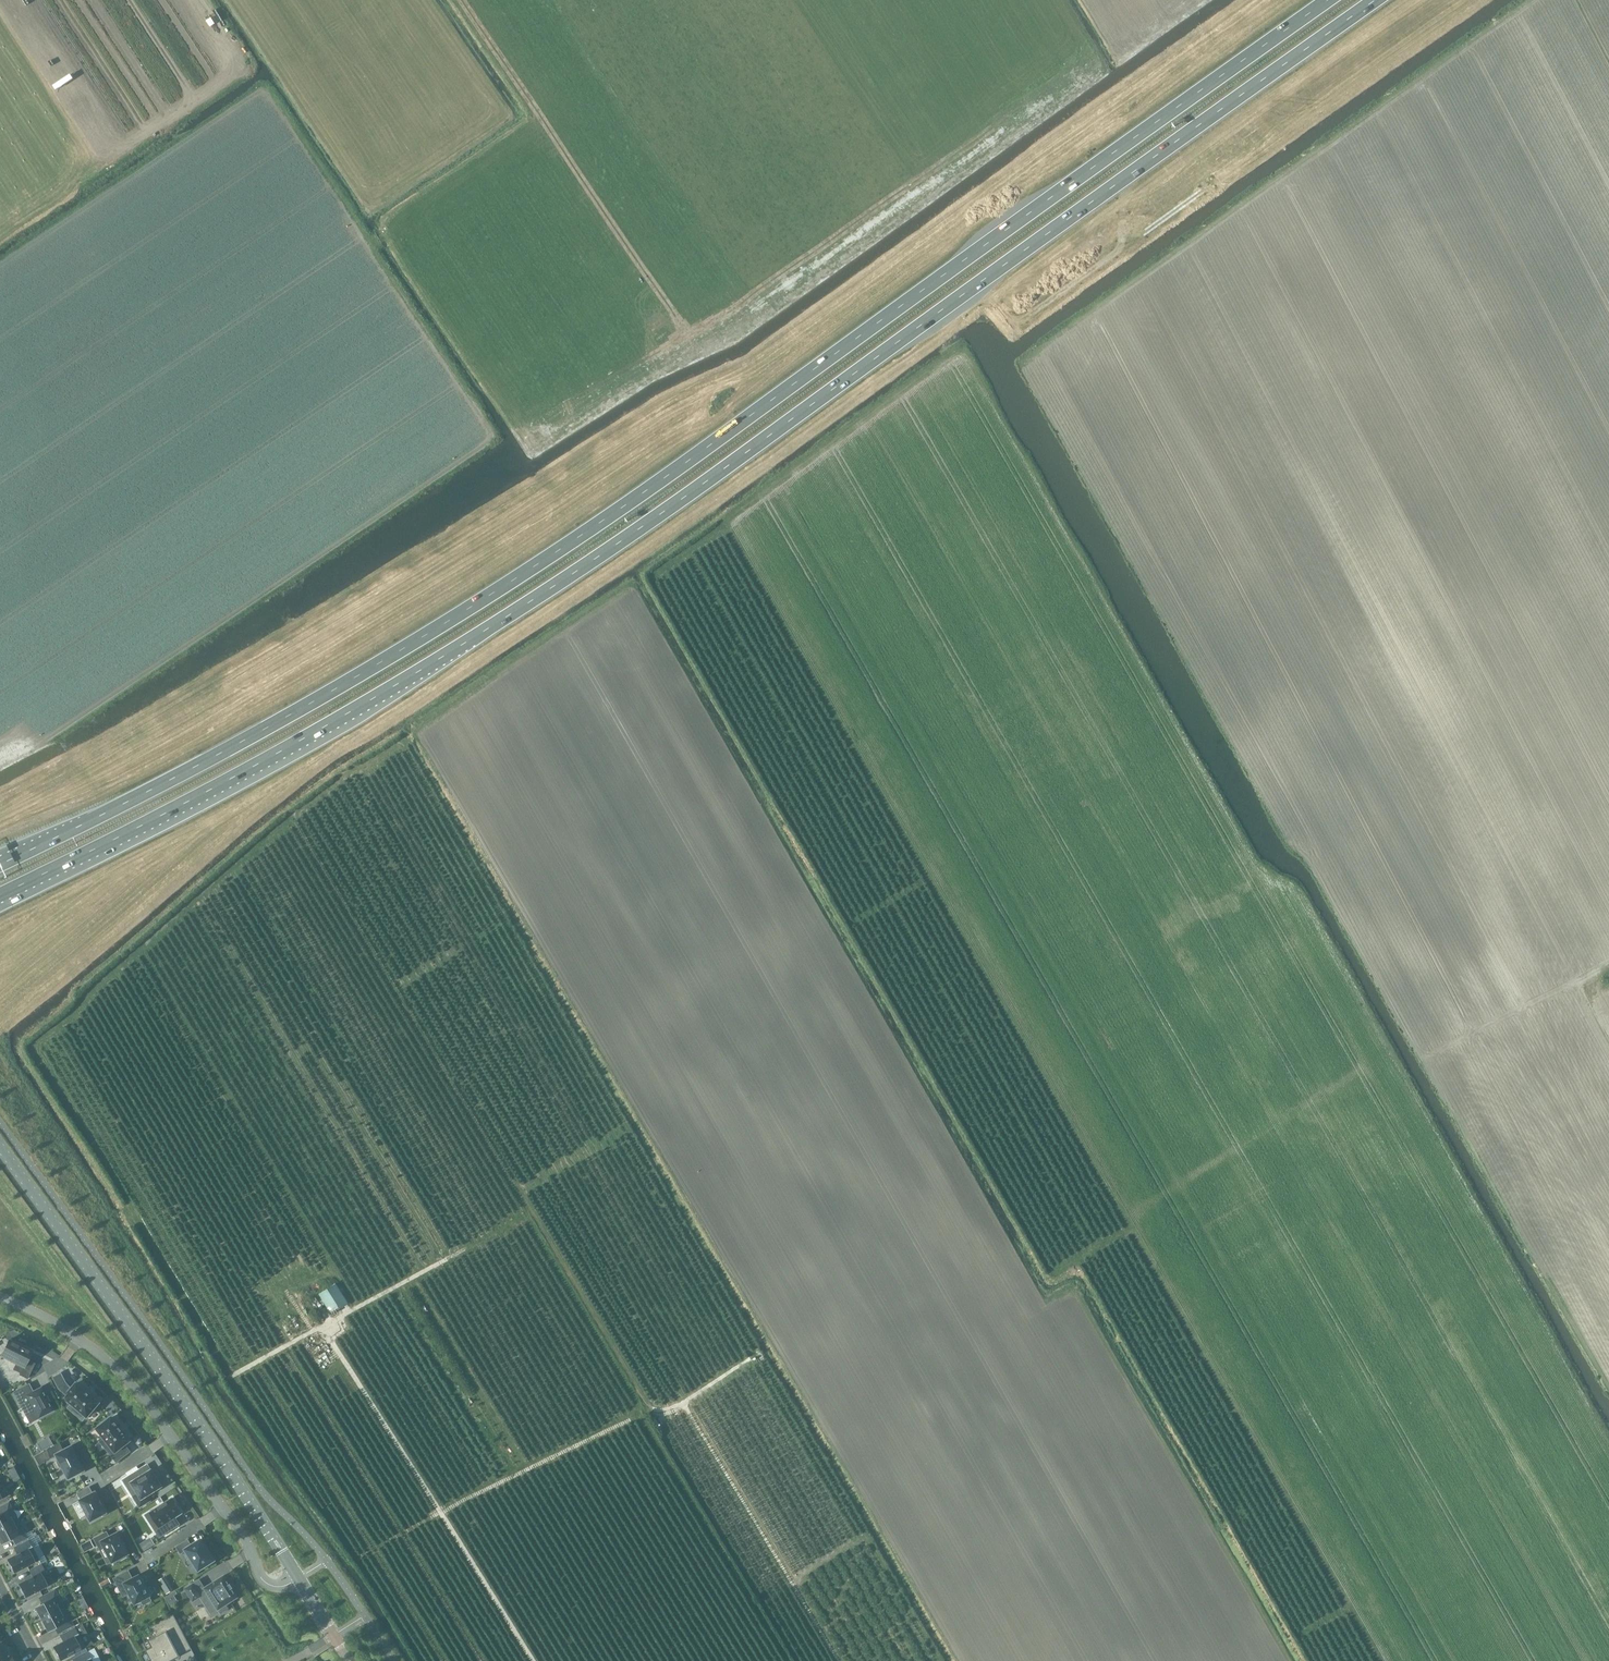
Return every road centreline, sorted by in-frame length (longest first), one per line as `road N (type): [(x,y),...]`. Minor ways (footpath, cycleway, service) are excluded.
road 1 (trunk): [(0,895),(313,733),(556,585),(1375,0)]
road 2 (trunk): [(1328,0),(521,576),(227,751),(0,865)]
road 3 (tertiary): [(297,1580),(179,1396),(0,1149)]
road 4 (unclassified): [(297,1580),(274,1587),(259,1573),(245,1537),(120,1372),(67,1330),(0,1297)]

